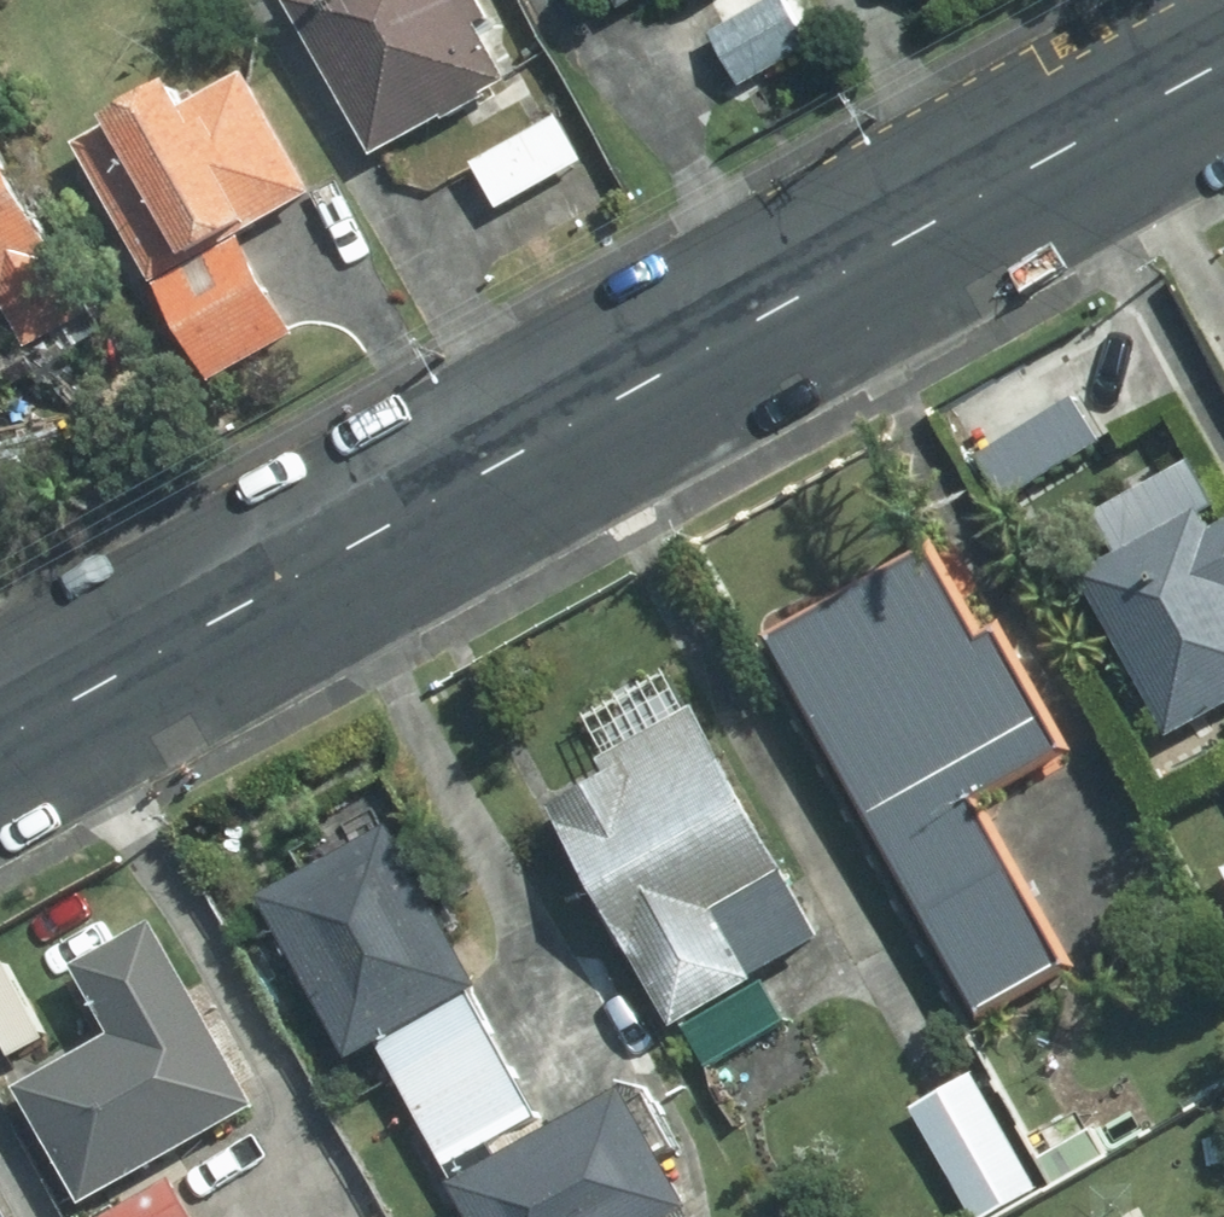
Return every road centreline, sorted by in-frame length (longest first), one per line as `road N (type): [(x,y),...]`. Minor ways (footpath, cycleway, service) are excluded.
road 1 (secondary): [(0,733),(1223,56)]

